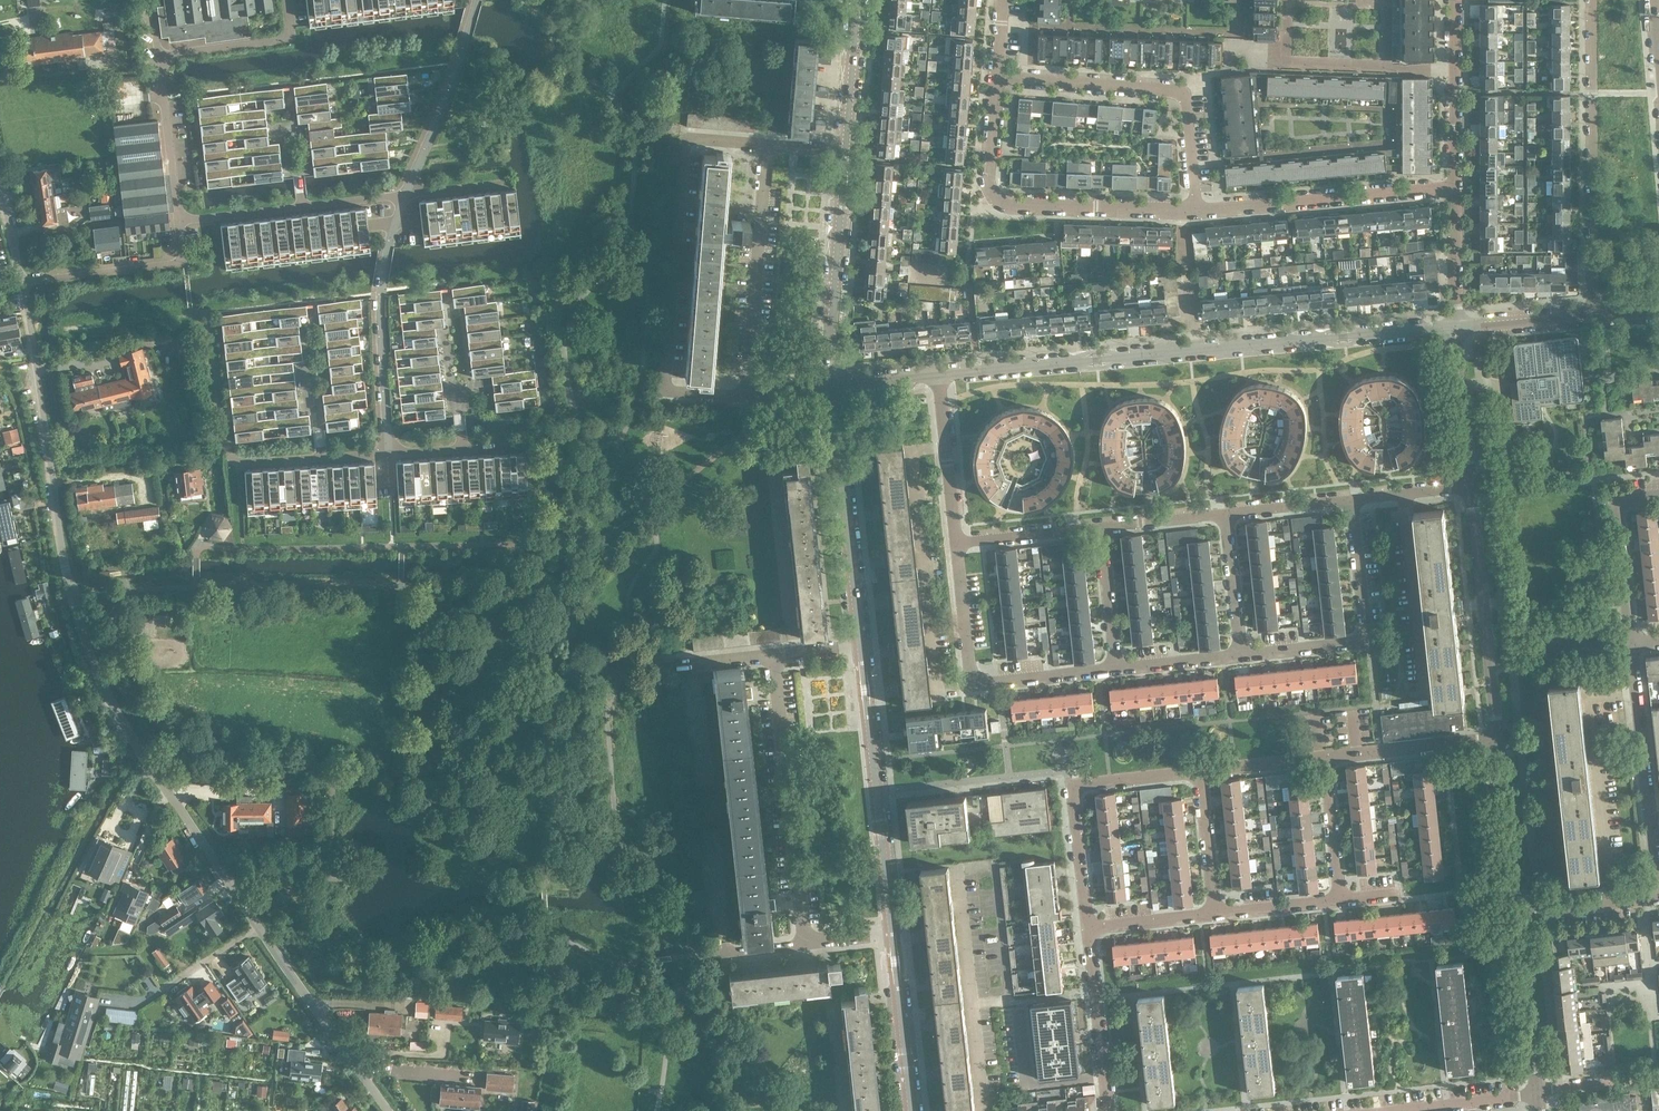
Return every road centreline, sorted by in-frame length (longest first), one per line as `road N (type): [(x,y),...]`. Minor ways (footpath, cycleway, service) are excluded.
road 1 (unclassified): [(390,1110),(218,870),(92,660),(54,508),(23,284)]
road 2 (unclassified): [(940,377),(1460,329)]
road 3 (residential): [(288,0),(292,37),(163,53),(181,220)]
road 4 (residential): [(995,78),(990,187),(998,199),(1011,206),(1195,211)]
road 5 (residential): [(1593,315),(1592,0)]
road 6 (residential): [(1195,211),(1186,110),(1165,88),(995,78)]
road 7 (residential): [(801,942),(774,650)]
road 8 (unclassified): [(891,932),(859,642)]
road 9 (residential): [(1117,670),(972,686),(957,541)]
road 10 (residential): [(1089,931),(1072,786),(1199,771)]
road 11 (residential): [(409,195),(391,232),(381,291),(388,452)]
road 12 (residential): [(1195,211),(1455,188)]
road 13 (unclassified): [(859,642),(829,389)]
road 14 (unclassified): [(1502,741),(1475,488)]
road 15 (residential): [(208,312),(224,454),(235,466),(323,458)]
road 16 (residential): [(1658,889),(1632,643)]
road 17 (residential): [(743,393),(769,148)]
road 18 (residential): [(986,1110),(961,867)]
road 19 (unclassified): [(829,389),(845,154)]
road 20 (residential): [(703,787),(690,658),(774,650)]
road 21 (residential): [(181,220),(186,265),(23,284)]
road 22 (residential): [(478,0),(409,195)]
road 23 (residential): [(1420,701),(1400,496)]
road 24 (residential): [(708,840),(719,953),(801,942)]
road 25 (residential): [(677,284),(665,395),(743,393)]
road 26 (residential): [(1455,188),(1454,0)]
road 27 (residential): [(1632,643),(1616,501),(1658,496)]
road 28 (unclassified): [(1537,1093),(1516,913)]
road 29 (residential): [(1110,1110),(1089,931)]
road 30 (unclassified): [(911,1110),(891,932)]
road 31 (residential): [(769,148),(692,140),(682,238)]
road 32 (residential): [(1327,756),(1502,741)]
road 33 (unclassified): [(1516,913),(1502,741)]
road 34 (residential): [(795,649),(776,479)]
road 35 (residential): [(957,541),(940,377)]
road 36 (unclassified): [(1475,488),(1460,329)]
road 37 (residential): [(464,446),(445,288)]
road 38 (unclassified): [(845,154),(857,0)]
road 39 (residential): [(957,541),(1104,526)]
road 40 (residential): [(1117,670),(1104,526)]
road 41 (residential): [(1214,914),(1199,771)]
road 42 (residential): [(1516,913),(1658,896)]
road 43 (residential): [(1242,655),(1228,513)]
road 44 (residential): [(1340,898),(1327,756)]
road 45 (residential): [(1460,329),(1455,188)]
road 46 (residential): [(1365,635),(1349,501)]
road 47 (unclassified): [(1460,329),(1593,315)]
road 48 (residential): [(1199,771),(1327,756)]
road 49 (residential): [(1214,914),(1340,898)]
road 50 (residential): [(1365,635),(1357,642),(1242,655)]
road 51 (residential): [(1089,931),(1214,914)]
road 52 (residential): [(1242,655),(1117,670)]
road 53 (residential): [(1104,526),(1228,513)]
road 54 (residential): [(181,220),(303,207)]
road 55 (residential): [(1228,513),(1349,501)]

